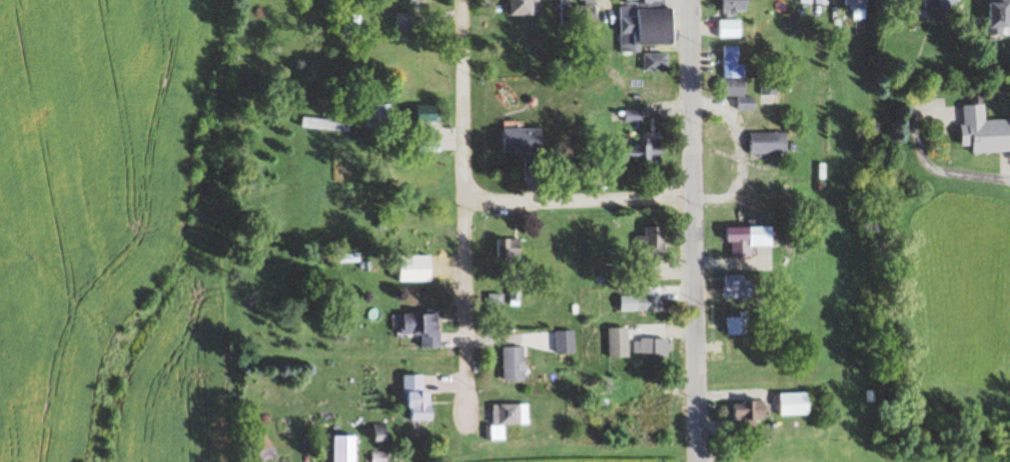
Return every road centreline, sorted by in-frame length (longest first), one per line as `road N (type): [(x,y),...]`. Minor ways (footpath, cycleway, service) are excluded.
road 1 (residential): [(701,461),(690,0)]
road 2 (residential): [(466,423),(465,0)]
road 3 (residential): [(696,201),(468,205)]

